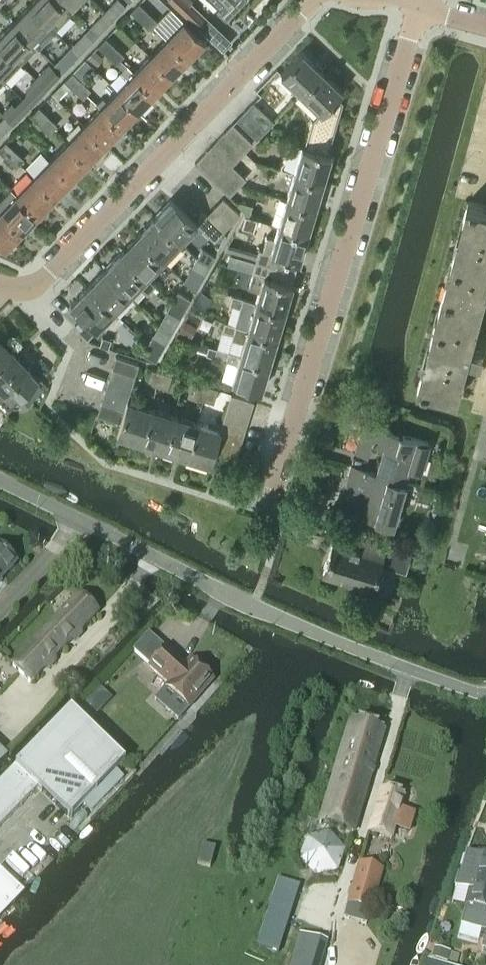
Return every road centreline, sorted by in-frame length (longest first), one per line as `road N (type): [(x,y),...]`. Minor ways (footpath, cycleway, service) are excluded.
road 1 (residential): [(485,697),(253,607),(0,482)]
road 2 (residential): [(271,468),(416,2)]
road 3 (residential): [(25,298),(315,0)]

